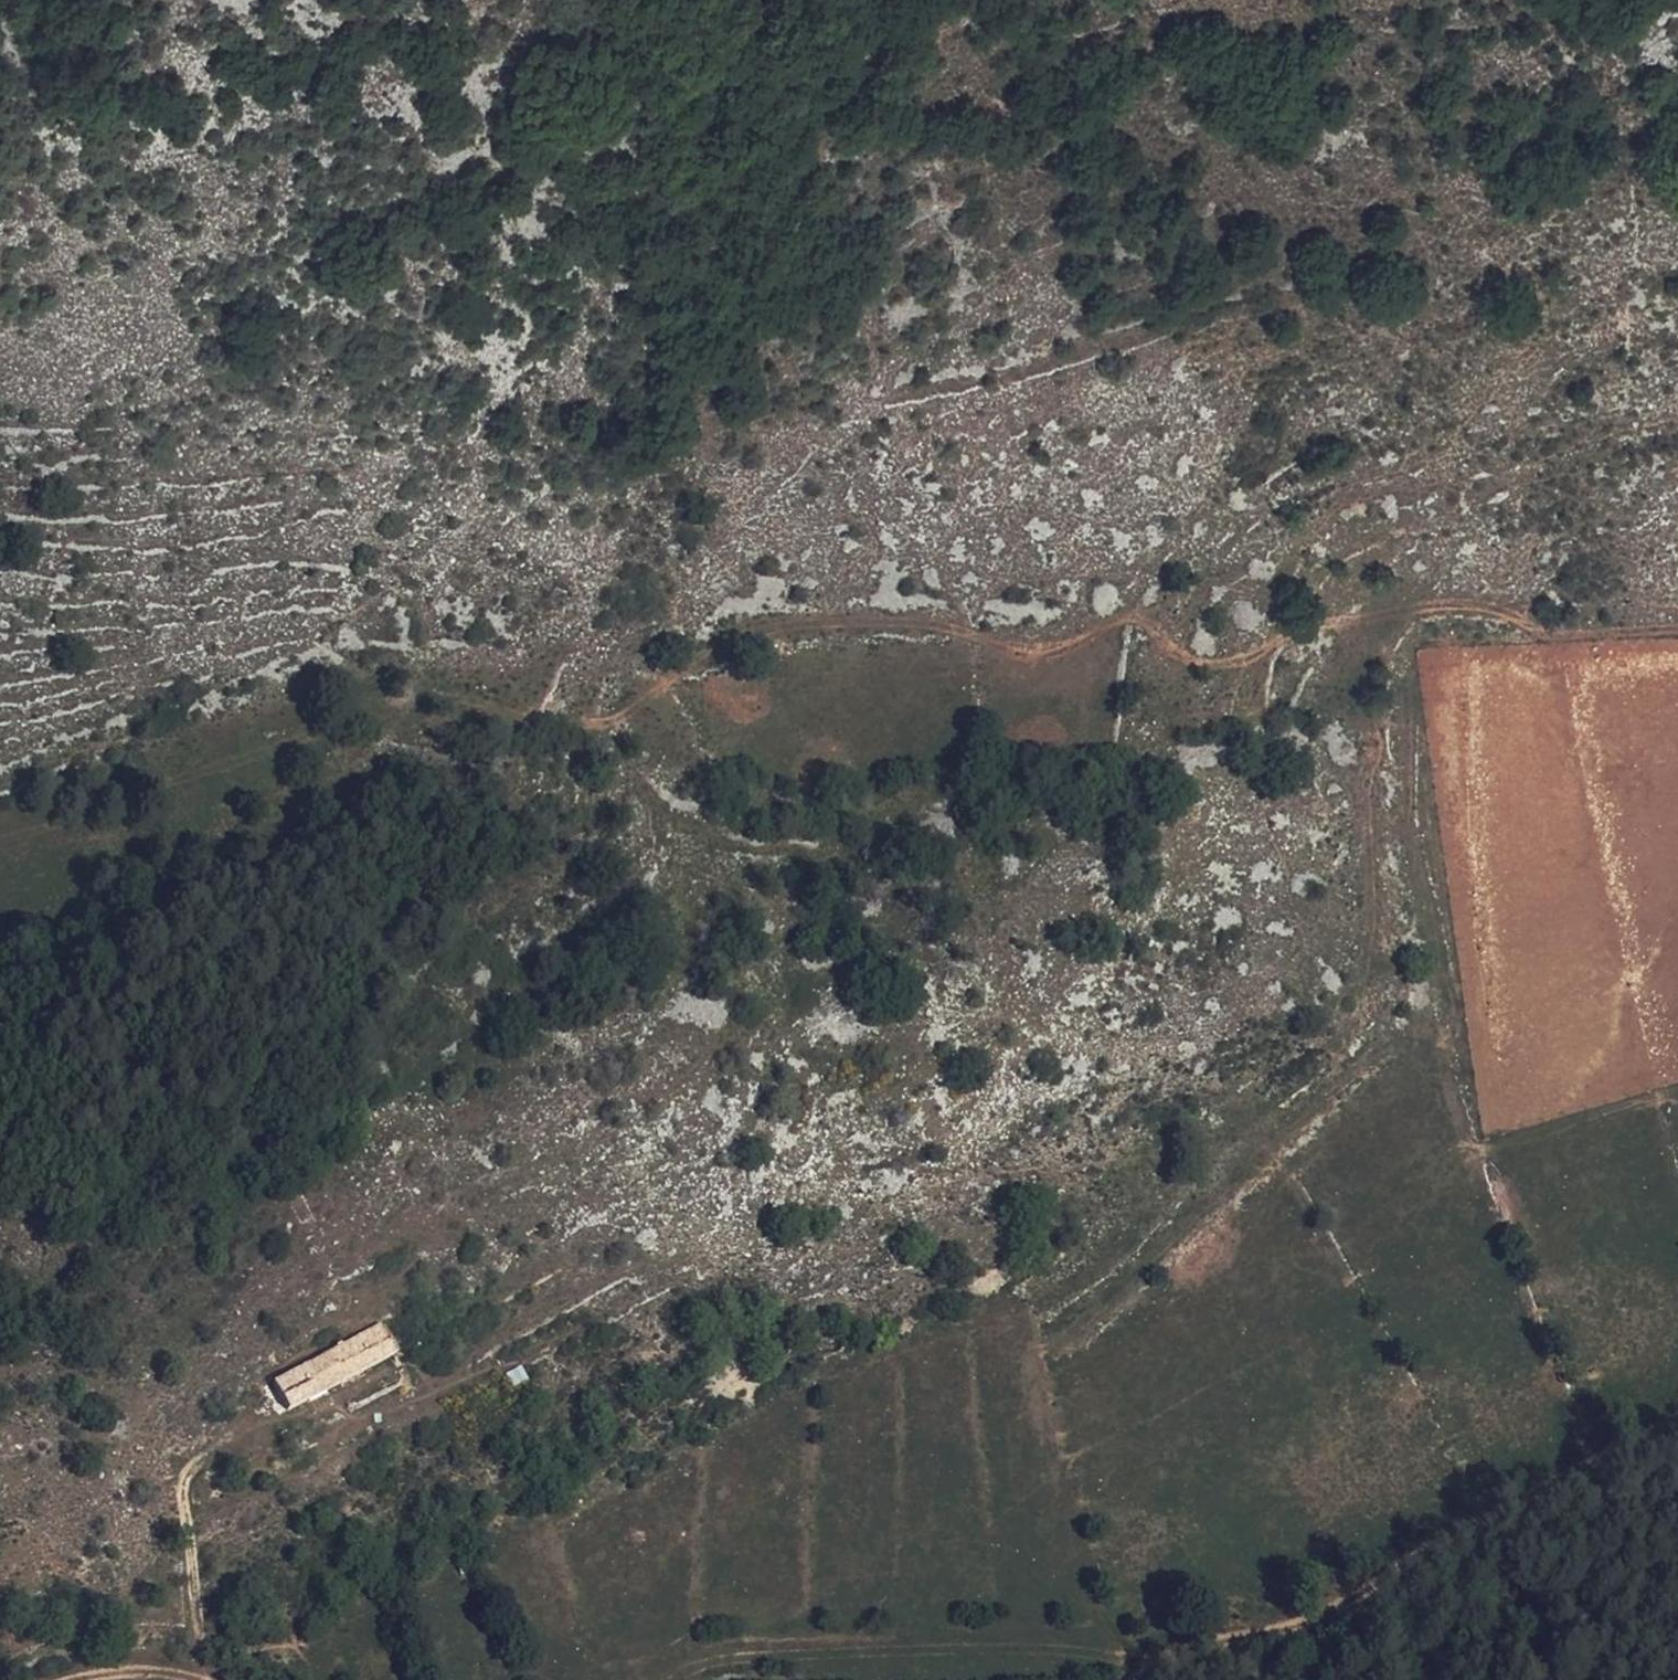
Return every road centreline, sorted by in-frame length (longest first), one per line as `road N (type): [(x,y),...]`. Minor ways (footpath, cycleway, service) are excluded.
road 1 (track): [(1677,1423),(1623,1444),(1298,1633),(1175,1651),(1128,1679)]
road 2 (track): [(216,1679),(203,1645),(193,1473),(262,1421)]

